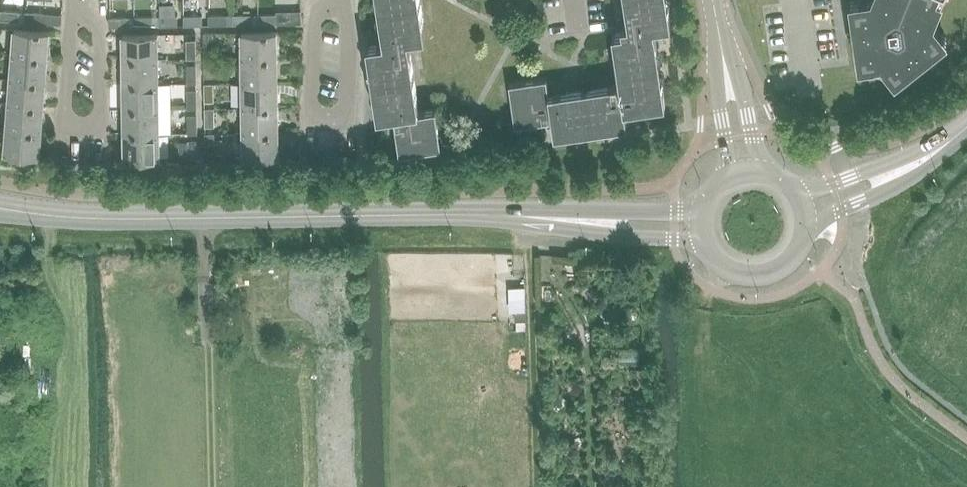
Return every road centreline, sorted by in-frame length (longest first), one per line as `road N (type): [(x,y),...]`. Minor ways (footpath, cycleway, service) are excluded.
road 1 (tertiary): [(0,207),(107,219),(534,218)]
road 2 (residential): [(76,14),(61,133),(104,133),(103,15)]
road 3 (residential): [(345,5),(349,124),(308,125),(312,18)]
road 4 (tertiary): [(534,218),(701,242)]
road 5 (tertiary): [(700,210),(534,218)]
road 6 (tertiary): [(809,226),(944,146)]
road 7 (tertiary): [(701,242),(727,274),(755,281),(793,264),(809,226)]
road 8 (tertiary): [(944,146),(801,196)]
road 9 (tertiary): [(768,172),(725,54)]
road 10 (tertiary): [(725,54),(728,176)]

